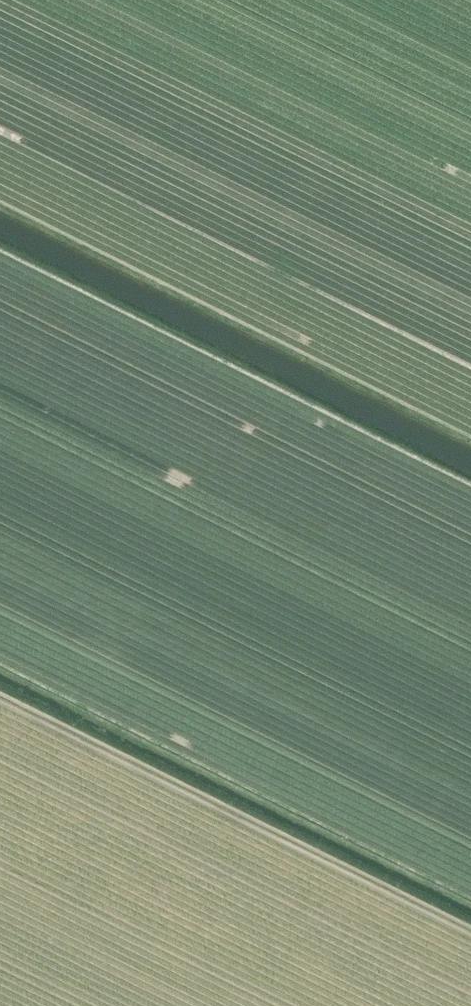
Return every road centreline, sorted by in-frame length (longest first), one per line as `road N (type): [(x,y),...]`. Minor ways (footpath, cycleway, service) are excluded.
road 1 (track): [(470,432),(0,197)]
road 2 (track): [(470,930),(0,697)]

